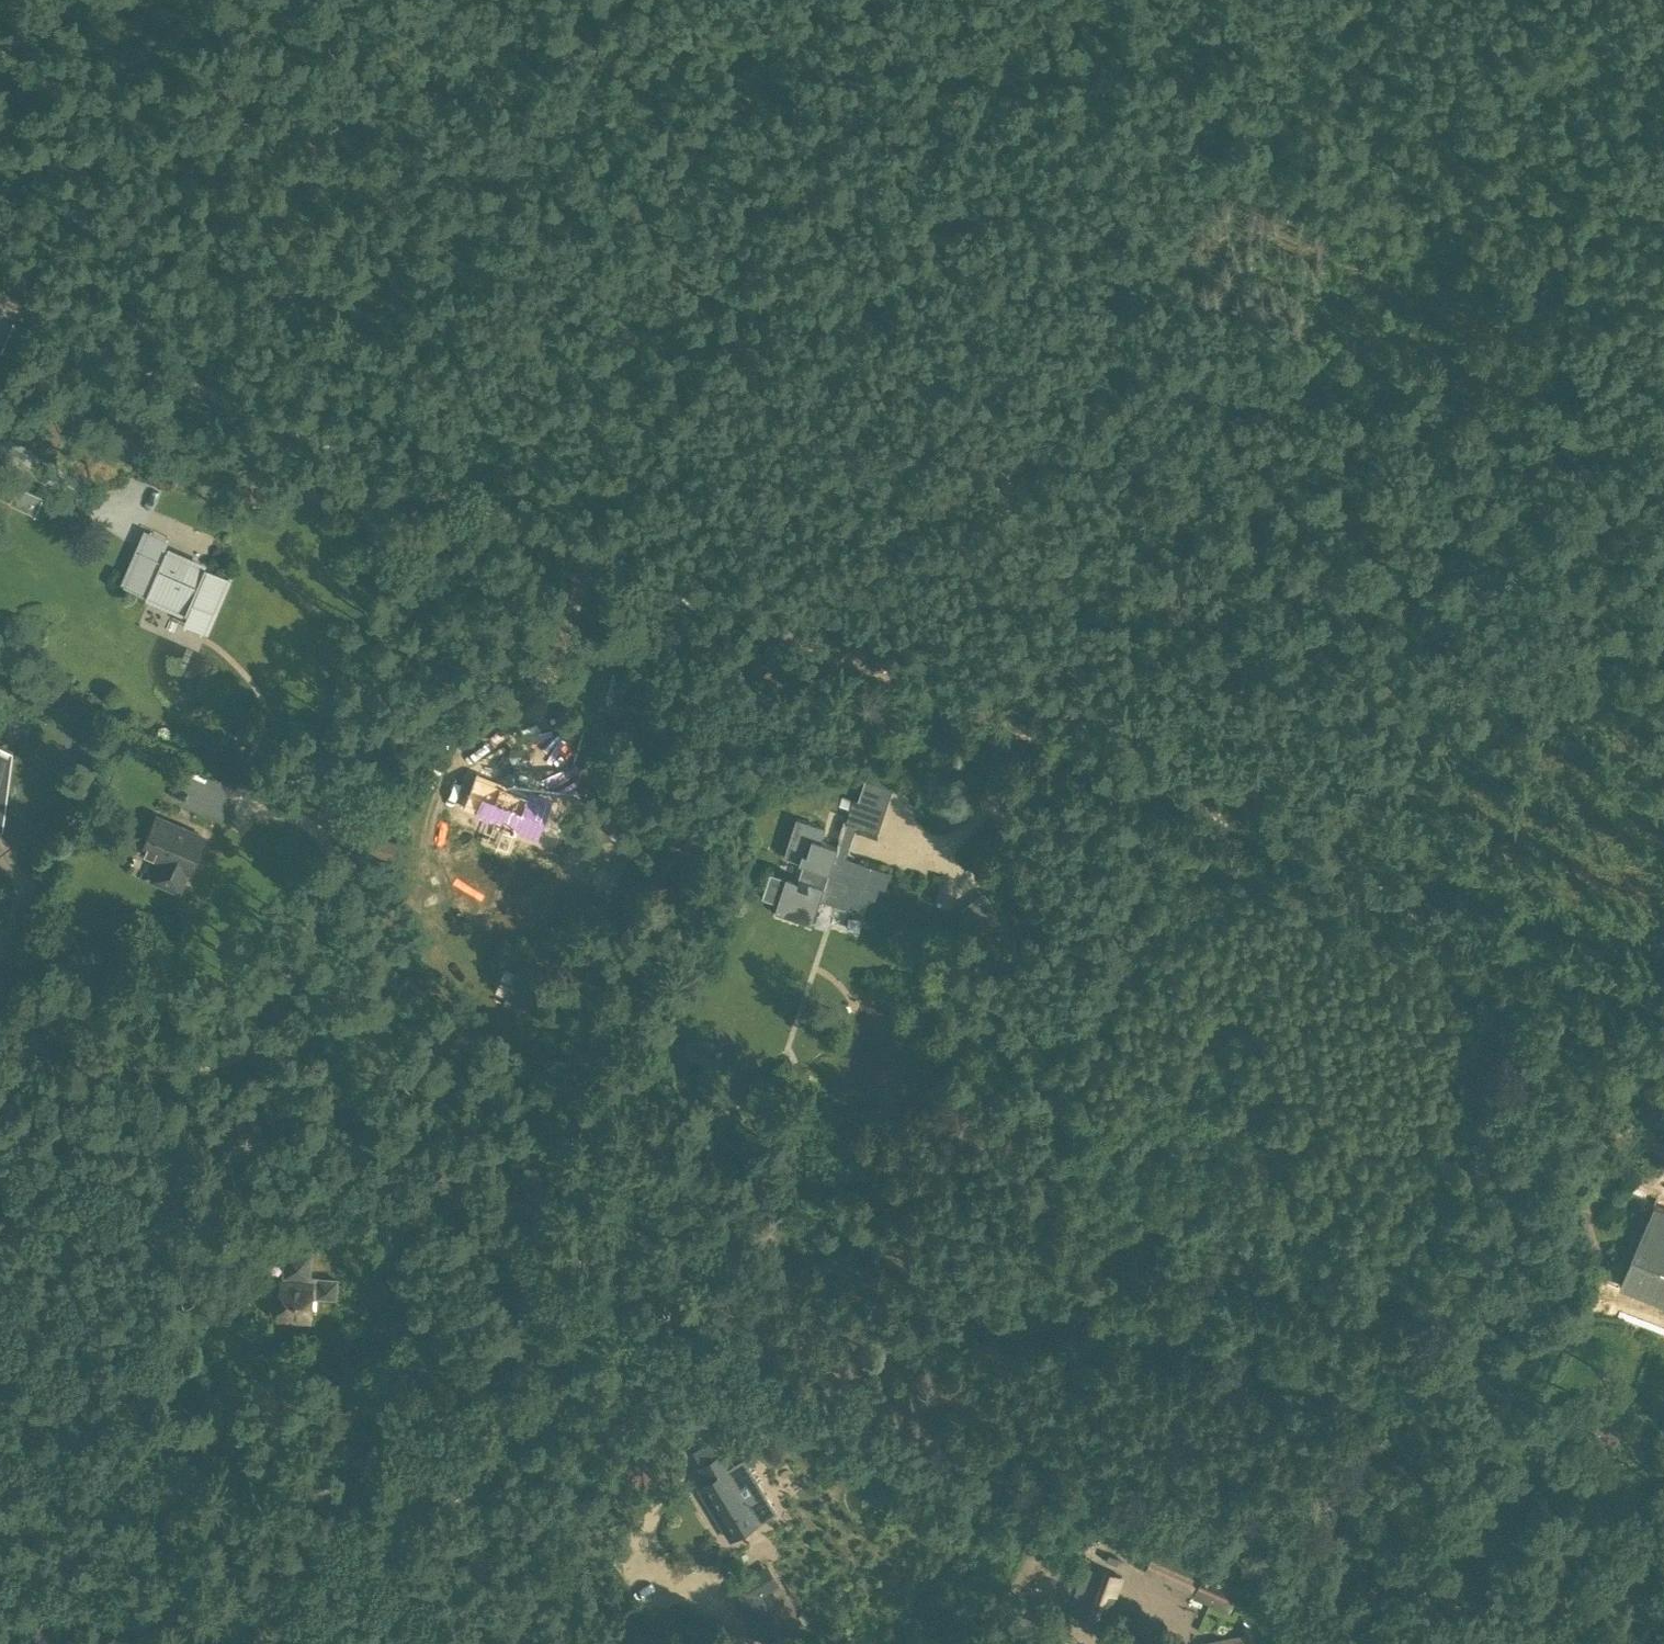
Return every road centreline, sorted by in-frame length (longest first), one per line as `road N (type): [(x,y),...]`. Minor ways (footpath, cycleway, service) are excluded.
road 1 (track): [(0,302),(1663,1011)]

